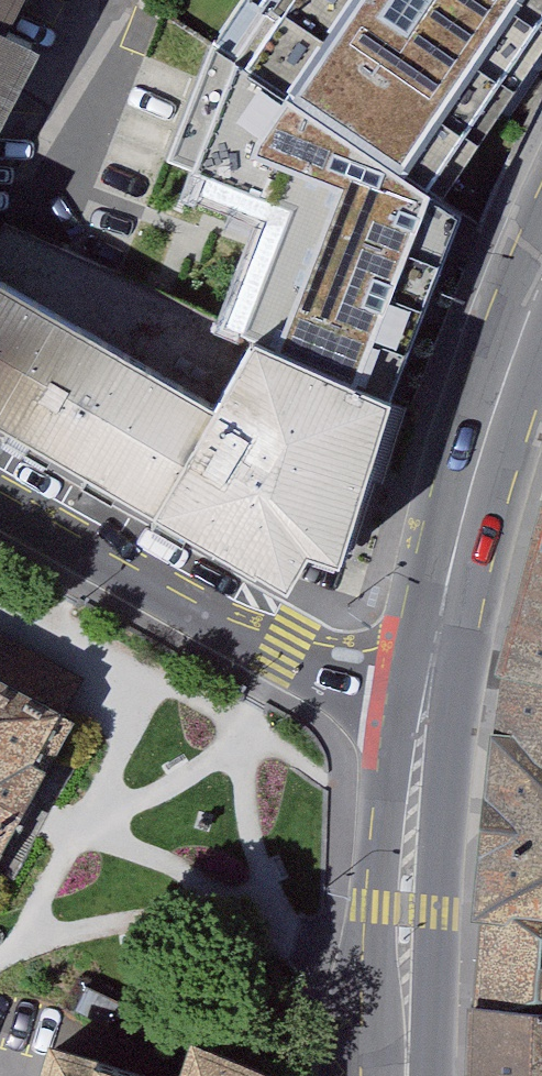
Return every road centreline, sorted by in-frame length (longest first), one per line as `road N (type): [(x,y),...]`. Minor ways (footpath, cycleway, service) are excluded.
road 1 (primary): [(424,714),(461,515),(541,254)]
road 2 (unclassified): [(0,513),(165,603),(424,714)]
road 3 (primary): [(398,1075),(424,714)]

